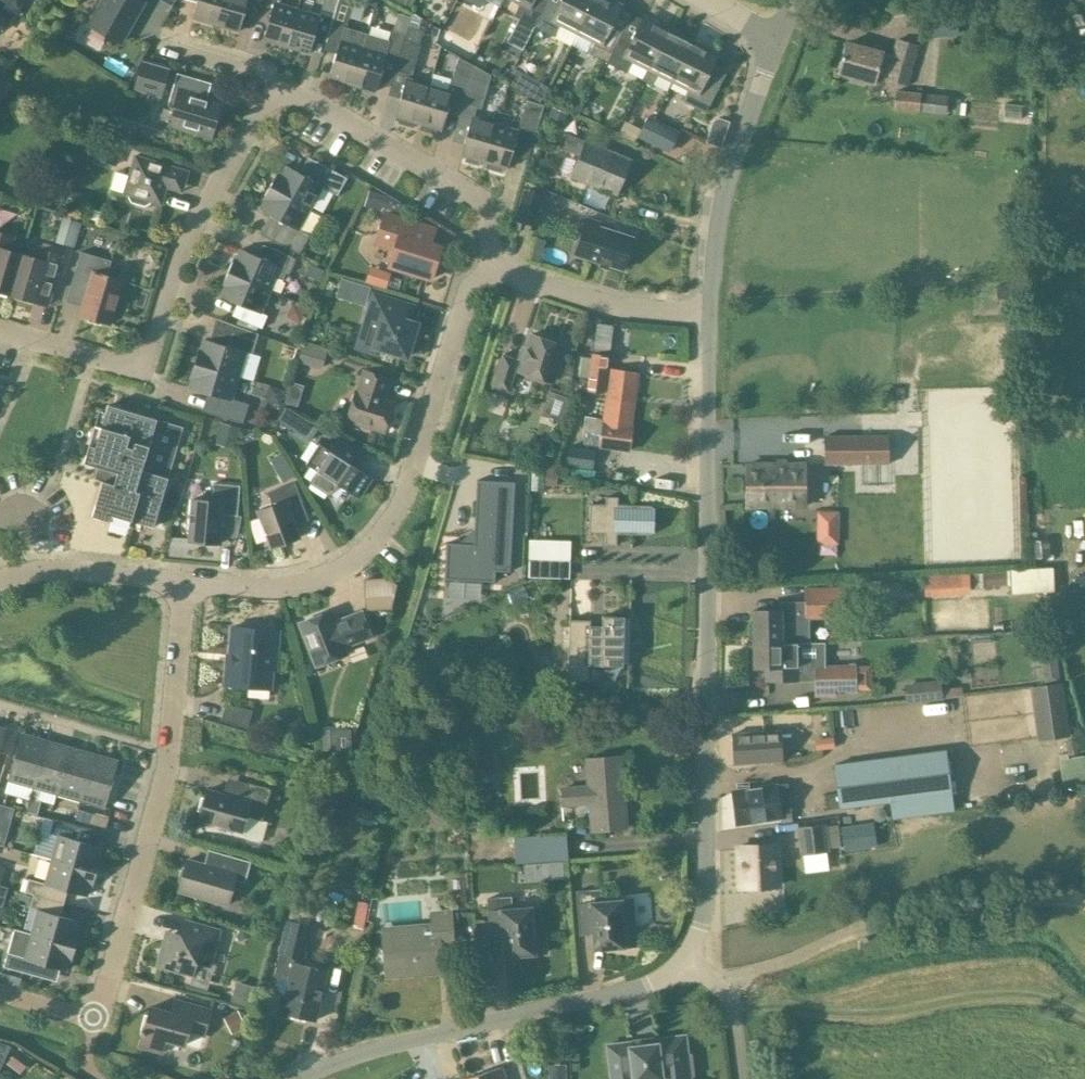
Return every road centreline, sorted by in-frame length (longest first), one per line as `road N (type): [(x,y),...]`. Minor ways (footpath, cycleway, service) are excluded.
road 1 (unclassified): [(690,960),(709,887),(709,310)]
road 2 (residential): [(180,582),(168,770),(94,1019),(0,993)]
road 3 (residential): [(180,582),(295,582),(344,563),(375,537),(414,466),(471,284),(499,267)]
road 4 (unclassified): [(301,1078),(394,1044),(644,987),(690,960)]
road 5 (track): [(733,1007),(896,1017),(998,998),(1084,1015)]
road 6 (residential): [(140,365),(177,256),(258,109),(278,94)]
road 7 (residential): [(499,267),(474,195),(311,101),(278,94)]
road 8 (unclassified): [(709,310),(729,166),(775,41)]
road 9 (residential): [(709,310),(611,304),(499,267)]
road 10 (residential): [(0,580),(58,569),(180,582)]
road 11 (residential): [(140,365),(121,367),(0,332)]
road 12 (residential): [(278,94),(264,66),(160,38)]
road 13 (unclassified): [(743,1078),(731,998),(690,960)]

